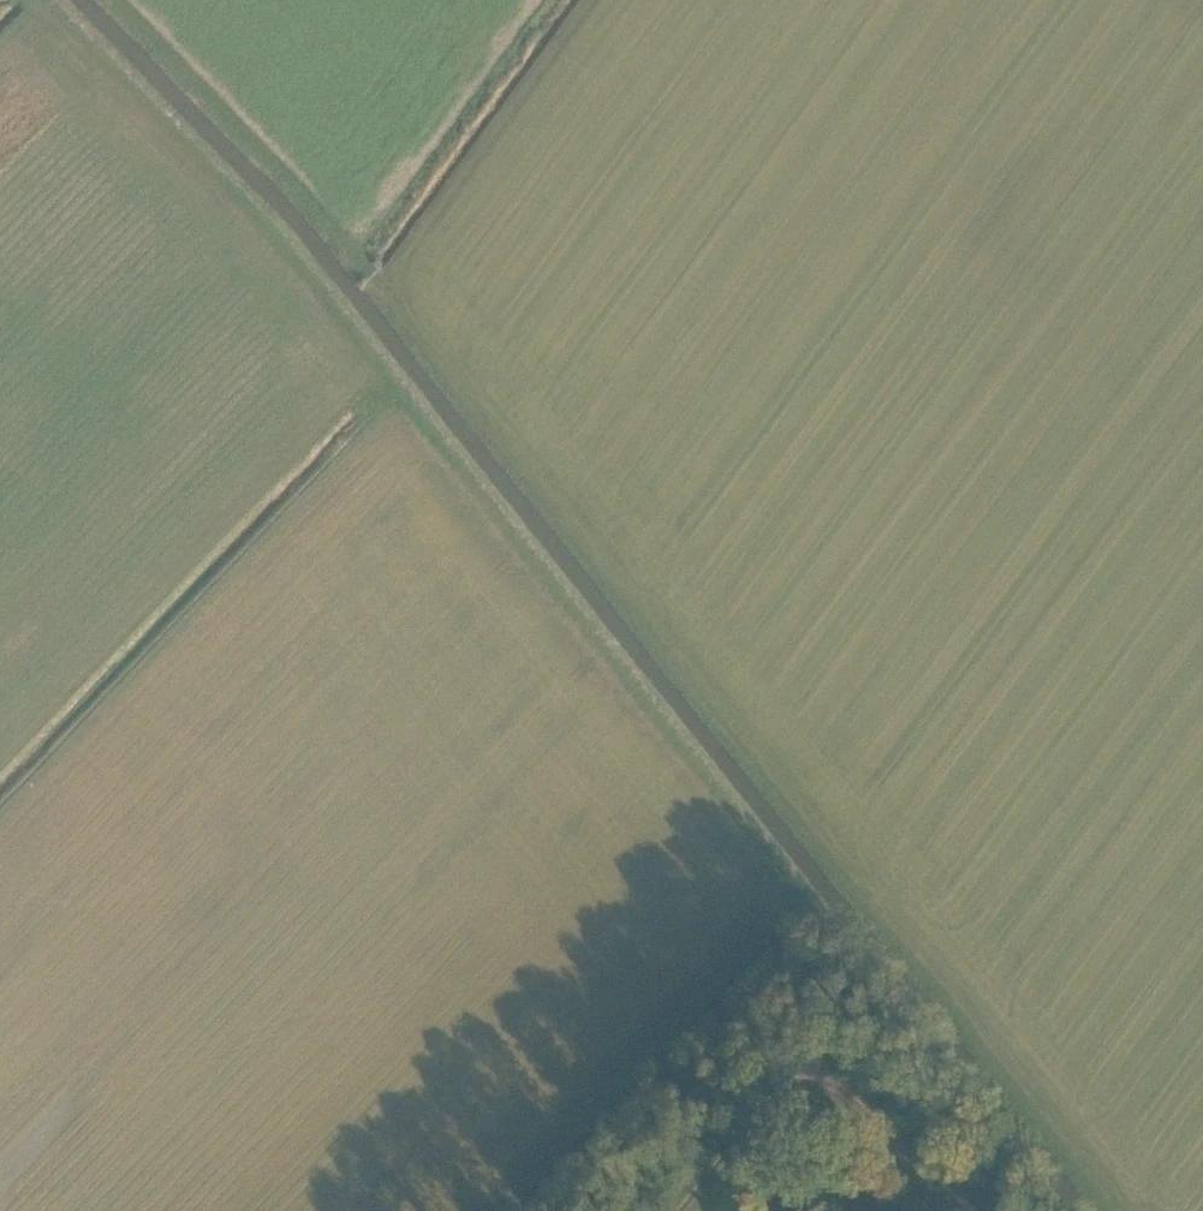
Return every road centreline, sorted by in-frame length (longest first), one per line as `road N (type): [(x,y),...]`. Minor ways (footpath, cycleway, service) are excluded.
road 1 (track): [(1125,1210),(687,649)]

